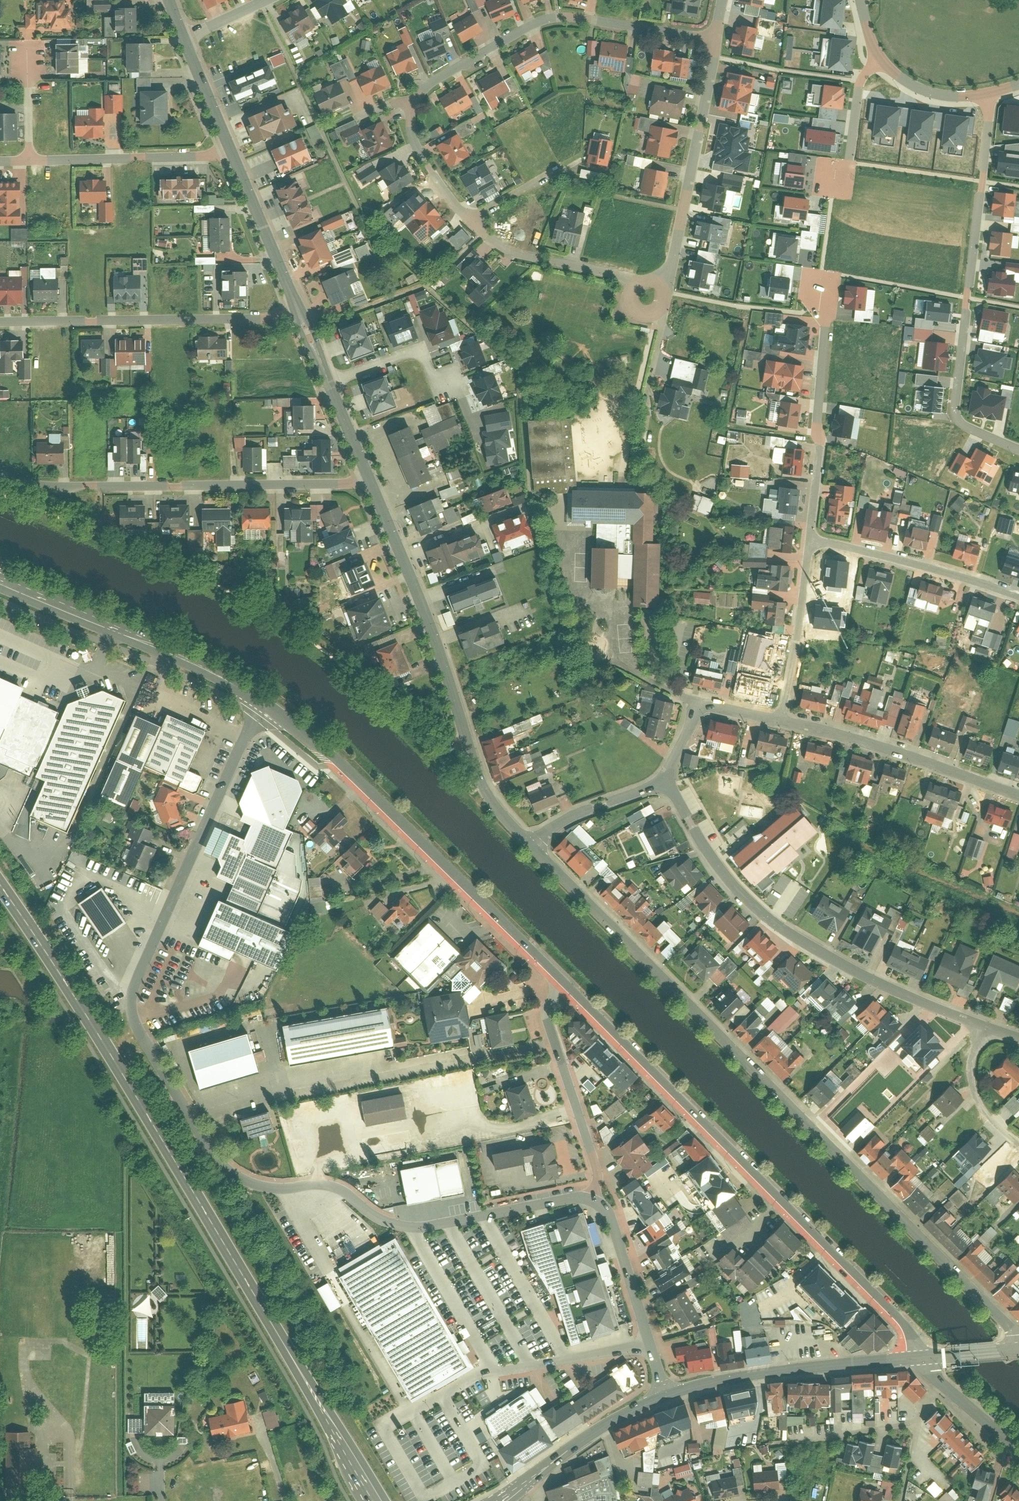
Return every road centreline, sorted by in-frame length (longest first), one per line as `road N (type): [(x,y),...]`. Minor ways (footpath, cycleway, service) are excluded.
road 1 (residential): [(255,698),(124,984),(134,1035),(188,1123),(232,1176),(278,1189),(336,1187),(375,1217),(409,1229),(594,1198)]
road 2 (primary): [(0,892),(80,1009),(373,1493)]
road 3 (secondary): [(1018,1338),(531,844)]
road 4 (residential): [(716,42),(553,18),(407,100),(428,167),(445,198),(482,233),(530,257),(649,282)]
road 5 (residential): [(913,1358),(894,1319),(566,988)]
road 6 (residential): [(255,698),(307,739),(566,988)]
road 7 (residential): [(990,1029),(830,958),(780,925),(702,846),(666,779)]
road 8 (secondary): [(531,844),(481,787),(434,639),(365,480)]
road 9 (residential): [(990,94),(955,398),(958,418),(972,431),(1018,449)]
road 10 (residential): [(0,476),(15,484),(365,480)]
road 11 (residential): [(292,306),(252,318),(0,319)]
road 12 (residential): [(0,577),(205,666),(255,698)]
road 13 (residential): [(716,42),(673,267),(659,286)]
road 14 (secondary): [(913,1358),(748,1376),(667,1395)]
road 15 (residential): [(783,721),(1018,793)]
road 16 (residential): [(566,988),(549,1020),(598,1169),(594,1198)]
road 17 (residential): [(827,328),(814,542)]
road 18 (residential): [(594,1198),(614,1223),(667,1395)]
road 19 (residential): [(1018,593),(926,562),(814,542)]
road 20 (residential): [(233,154),(29,162)]
road 21 (secondary): [(667,1395),(610,1421),(501,1500)]
road 22 (residential): [(855,0),(890,72),(951,96),(990,94)]
road 23 (residential): [(814,542),(783,721)]
road 24 (residential): [(666,779),(701,704),(783,721)]
road 25 (secondary): [(292,306),(233,154)]
road 26 (residential): [(451,386),(437,390),(424,349),(326,385)]
road 27 (residential): [(531,844),(569,817),(666,779)]
road 28 (residential): [(913,1358),(1018,1450)]
road 29 (residential): [(990,1029),(976,1054),(975,1092),(1018,1141)]
road 30 (secondary): [(233,154),(186,42)]

